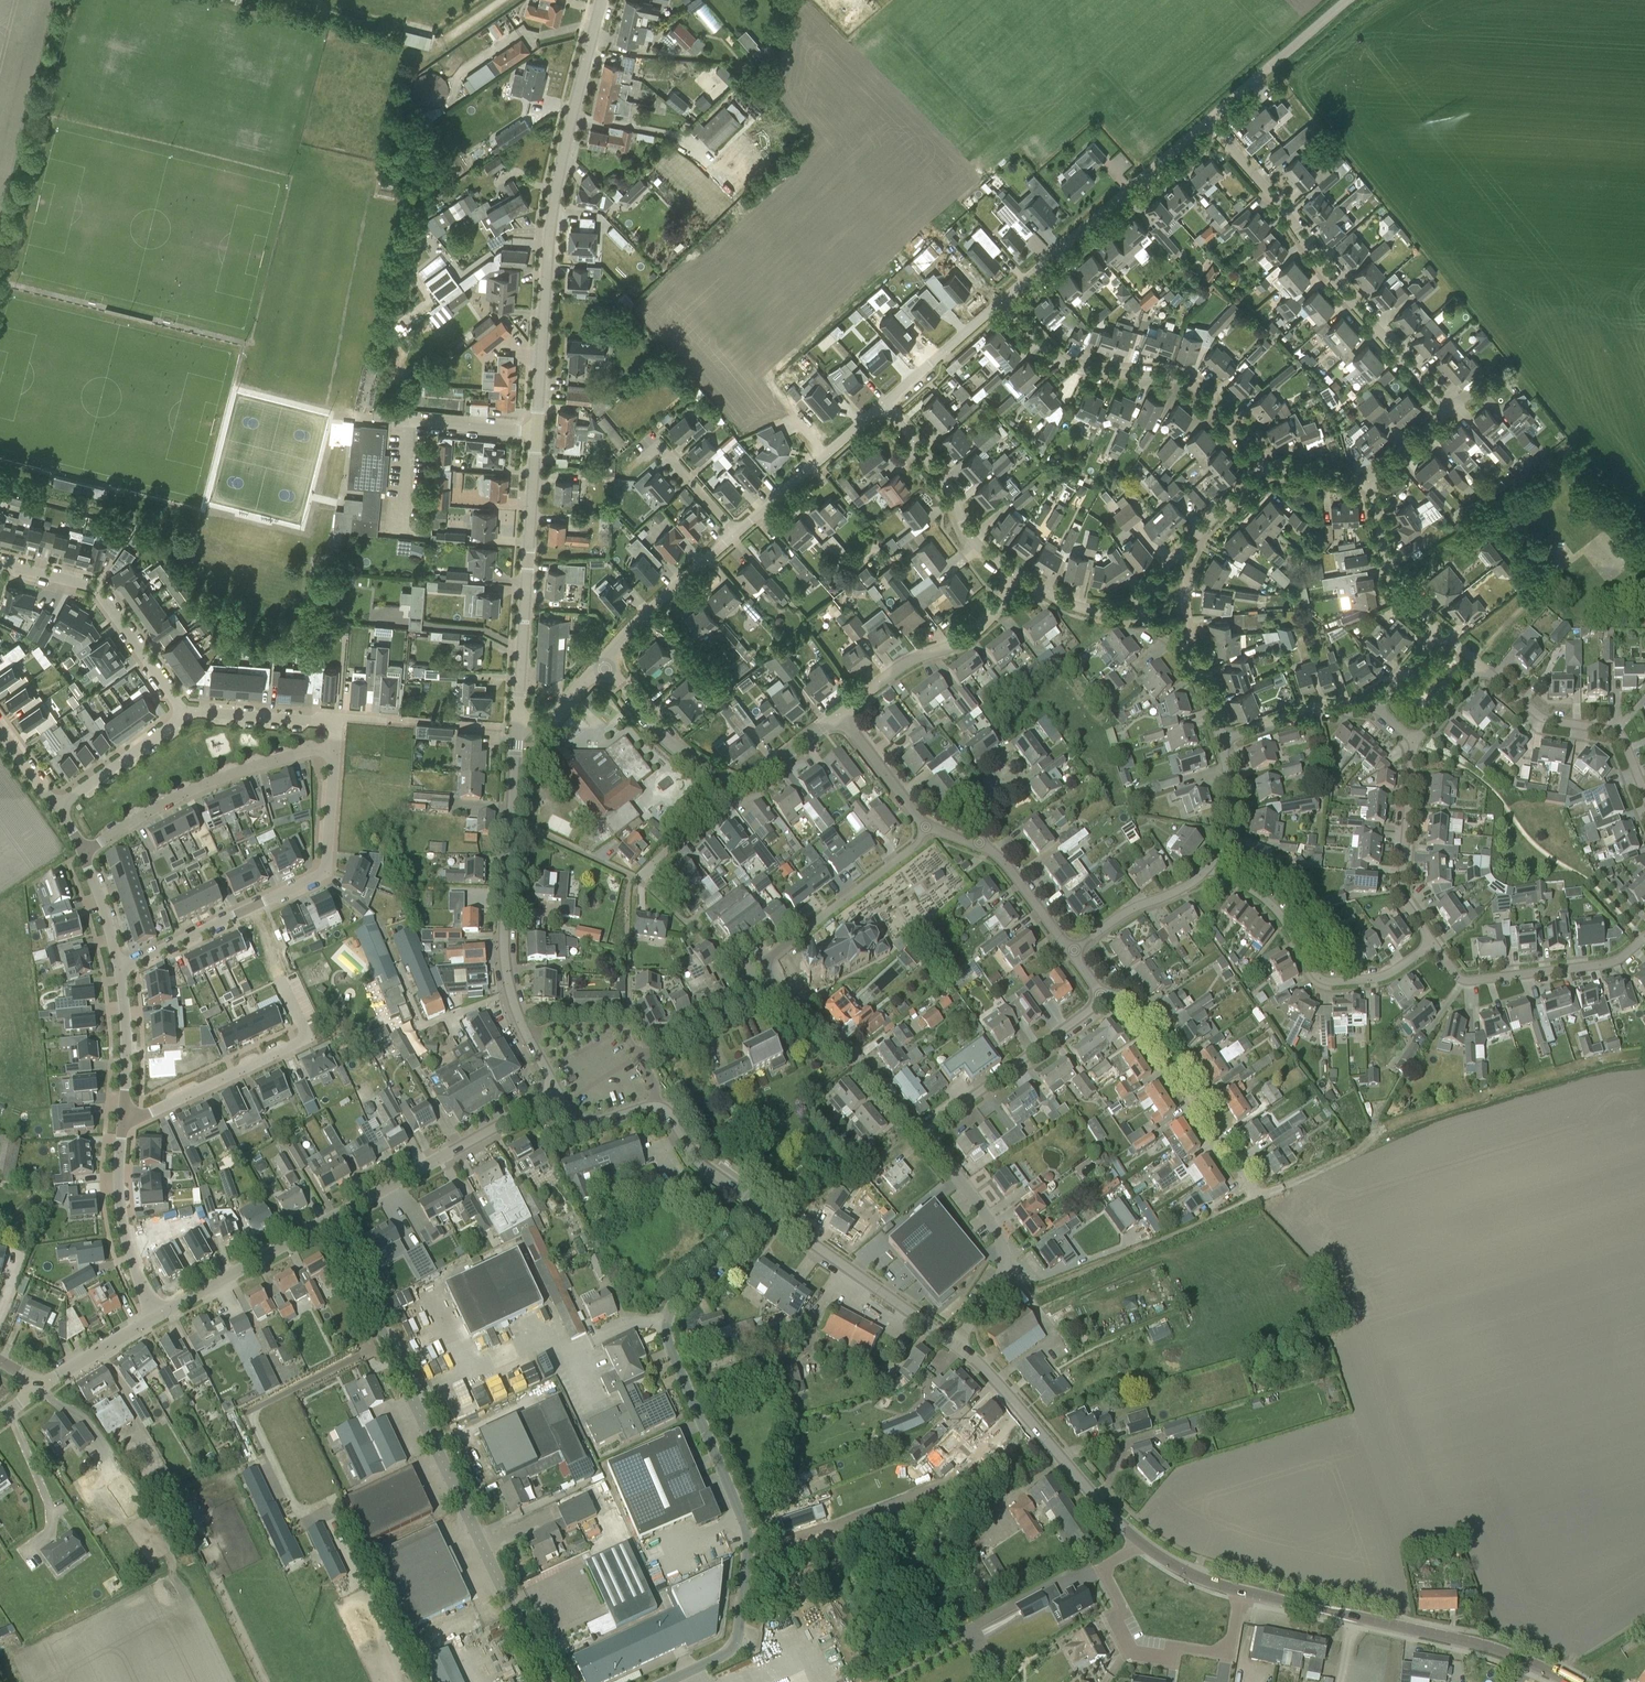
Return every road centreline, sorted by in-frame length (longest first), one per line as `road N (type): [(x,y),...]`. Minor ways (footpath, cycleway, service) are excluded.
road 1 (unclassified): [(669,1681),(729,1652),(738,1639),(750,1534),(668,1345),(667,1320),(677,1298),(771,1213)]
road 2 (unclassified): [(546,1681),(330,1223)]
road 3 (tertiary): [(536,432),(552,218),(601,0)]
road 4 (residential): [(1448,409),(1318,263),(1279,203),(1207,120)]
road 5 (residential): [(334,748),(323,871),(120,968)]
road 6 (tertiary): [(1566,1681),(1467,1641),(1241,1591)]
road 7 (residential): [(1263,467),(1187,383),(1074,369),(1002,300)]
road 8 (residential): [(1139,1543),(1102,1566),(1126,1613),(1112,1621),(1133,1655),(1170,1659),(1172,1646),(1227,1654),(1241,1591)]
road 9 (tertiary): [(518,724),(536,432)]
road 10 (residential): [(1433,943),(1389,974),(1328,981),(1307,963),(1279,912),(1211,866)]
road 11 (residential): [(84,855),(168,801),(334,748)]
road 12 (unclassified): [(1002,300),(1207,120)]
road 13 (tertiary): [(1139,1543),(999,1383),(954,1344)]
road 14 (unclassified): [(330,1223),(558,1094)]
road 15 (residential): [(1258,1198),(1132,1007),(1101,996)]
road 16 (residential): [(123,1116),(144,1117),(298,1043),(303,1033),(280,981)]
road 17 (residential): [(954,1344),(1007,1262),(1000,1239),(922,1132)]
road 18 (residential): [(0,563),(96,588),(184,712)]
road 19 (residential): [(839,715),(900,667),(984,626),(1011,573)]
road 20 (tertiary): [(954,1344),(771,1213)]
road 21 (residential): [(1635,947),(1609,964),(1462,979),(1433,943)]
road 22 (residential): [(922,1132),(1101,996)]
road 23 (residential): [(1644,793),(1620,735),(1540,717),(1481,667)]
road 24 (residential): [(758,967),(917,845),(927,826)]
road 25 (tertiary): [(528,1038),(503,959),(510,823)]
road 26 (residential): [(1011,573),(969,536),(951,492),(883,404)]
road 27 (residential): [(1433,943),(1401,891),(1416,740)]
road 28 (residential): [(159,1318),(132,1262),(117,1202),(123,1116)]
road 29 (residential): [(922,1132),(840,1043),(774,990)]
road 30 (residential): [(1131,614),(1263,467)]
road 31 (unclassified): [(159,1318),(330,1223)]
road 32 (unclassified): [(602,664),(636,621),(737,531)]
road 33 (unclassified): [(1207,120),(1346,0)]
road 34 (residential): [(536,432),(356,414)]
road 35 (residential): [(736,782),(662,735),(602,664)]
road 36 (residential): [(1439,631),(1389,579),(1371,483)]
road 37 (residential): [(1071,951),(1211,866)]
road 38 (residential): [(1220,740),(1317,707),(1377,708)]
road 39 (tertiary): [(771,1213),(706,1168),(666,1112),(653,1107)]
road 40 (residential): [(54,808),(184,712)]
road 41 (unclassified): [(883,404),(1002,300)]
road 42 (residential): [(638,1060),(774,990)]
road 43 (residential): [(184,712),(336,720)]
road 44 (residential): [(123,1116),(120,968)]
road 45 (residential): [(978,844),(1005,863),(1071,951)]
road 46 (residential): [(839,715),(927,826)]
road 47 (residential): [(637,879),(736,782)]
road 48 (residential): [(737,531),(659,444),(644,455)]
road 49 (unclassified): [(44,1387),(159,1318)]
road 50 (residential): [(630,876),(510,823)]
road 51 (residential): [(1211,866),(1231,802),(1220,740)]
road 52 (residential): [(1131,614),(1089,610),(1011,573)]
road 53 (residential): [(638,1060),(607,1026),(548,1027),(528,1038)]
road 54 (residential): [(736,782),(839,715)]

